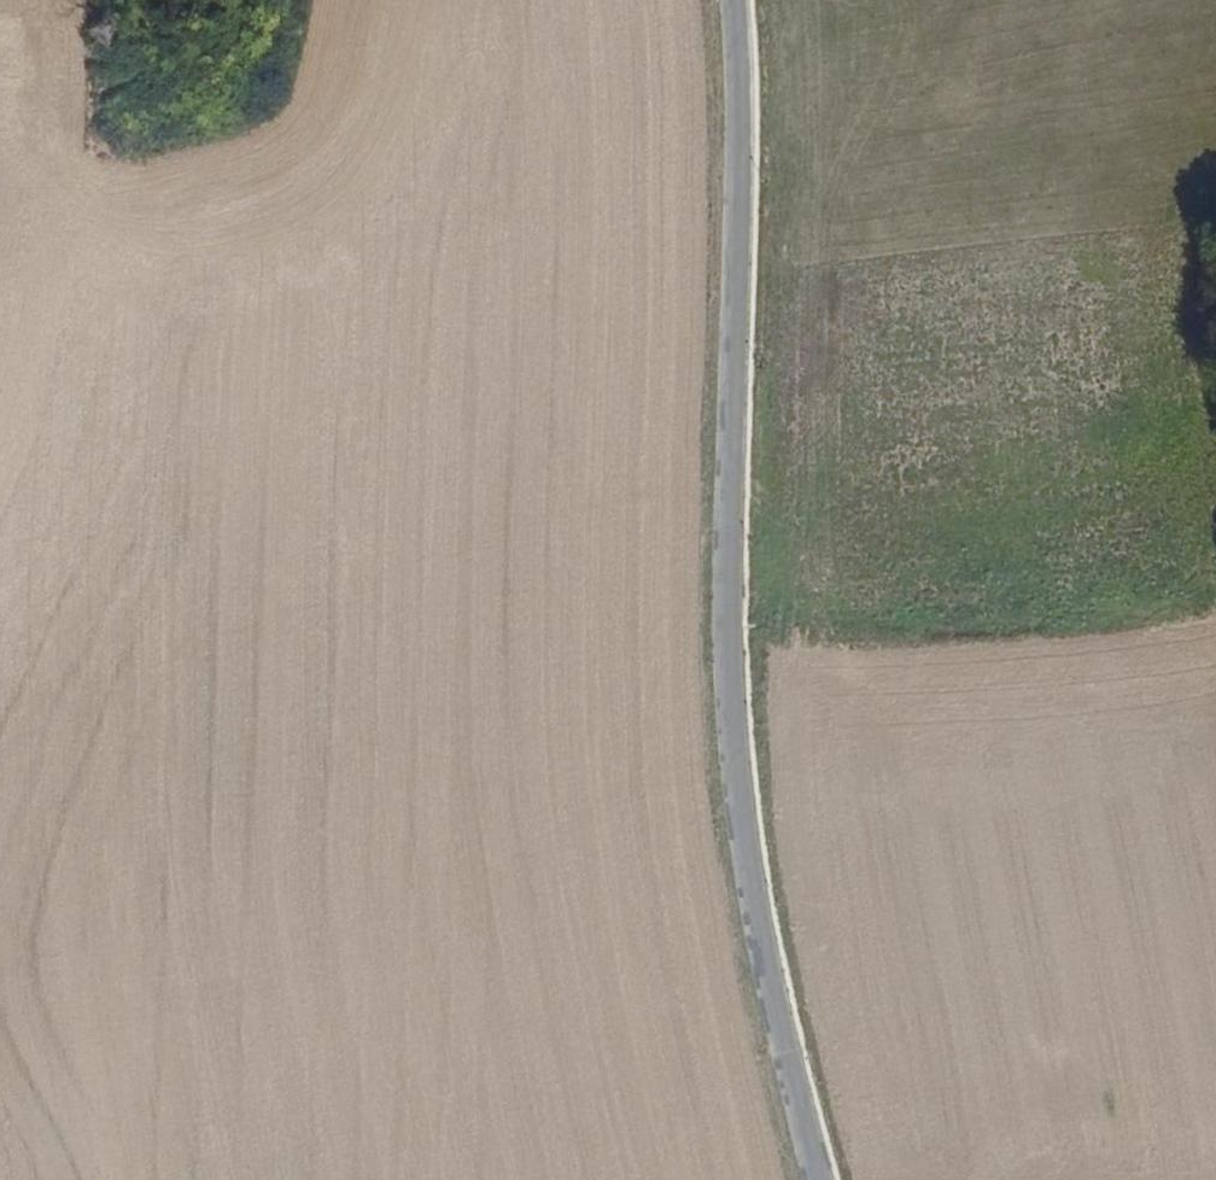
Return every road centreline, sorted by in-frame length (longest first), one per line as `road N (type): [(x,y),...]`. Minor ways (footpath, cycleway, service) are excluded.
road 1 (unclassified): [(821,1179),(763,946),(729,679),(734,0)]
road 2 (track): [(229,0),(181,91),(141,91),(110,64),(91,0)]

